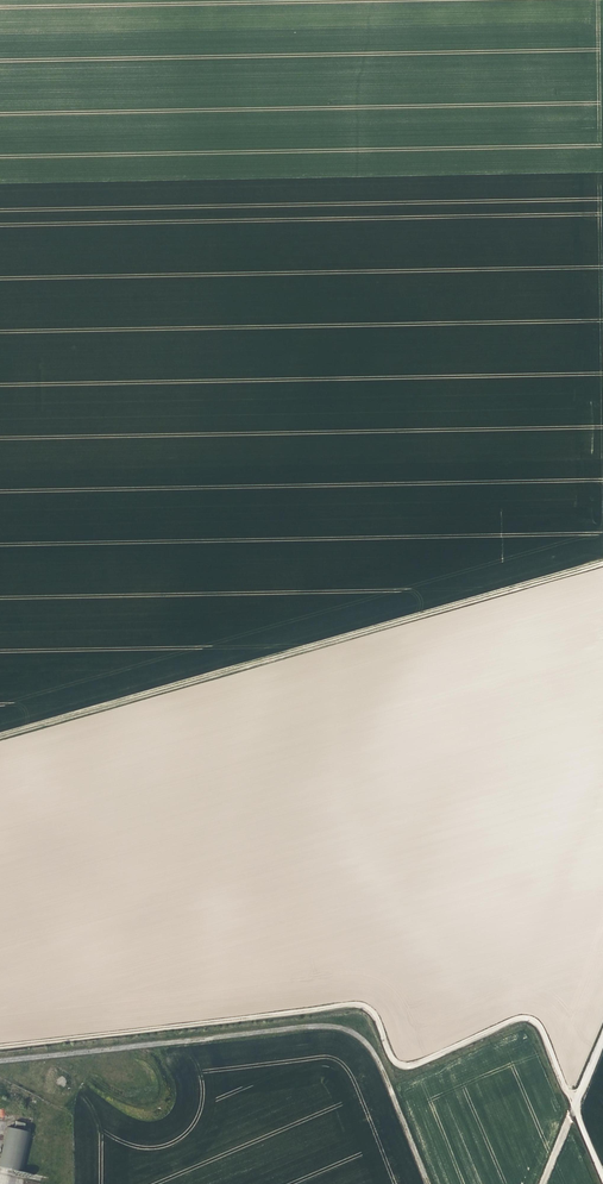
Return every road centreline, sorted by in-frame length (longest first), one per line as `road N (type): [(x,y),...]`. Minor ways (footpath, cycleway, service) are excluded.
road 1 (track): [(0,1045),(349,1004),(375,1014),(392,1060),(409,1065),(528,1018),(540,1025),(602,1174)]
road 2 (track): [(0,734),(602,562)]
road 3 (track): [(542,1183),(602,1036)]

